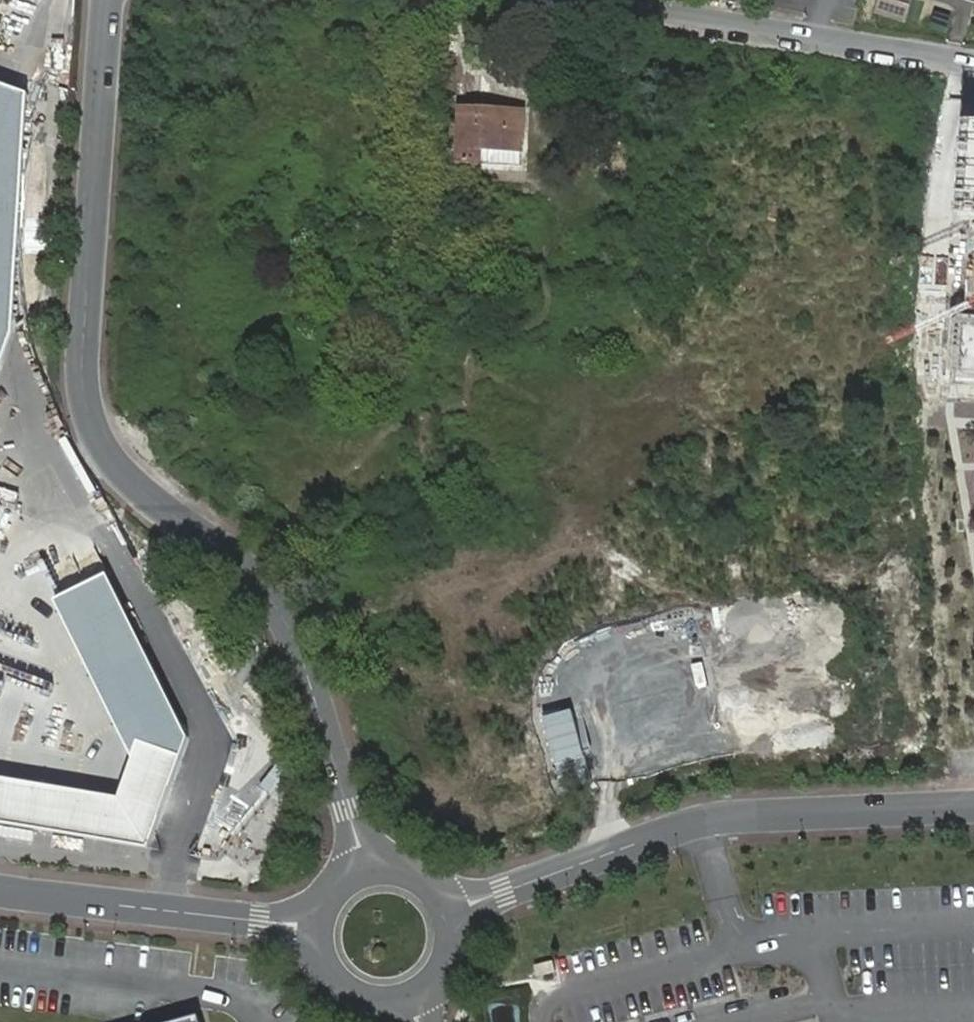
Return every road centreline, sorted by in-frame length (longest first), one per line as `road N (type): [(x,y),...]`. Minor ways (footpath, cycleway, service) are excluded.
road 1 (unclassified): [(365,866),(292,633),(258,578),(102,449),(83,379),(106,0)]
road 2 (unknown): [(933,57),(906,338),(941,804)]
road 3 (unclassified): [(453,914),(705,824),(973,803)]
road 4 (residential): [(597,0),(973,63)]
road 5 (unclassified): [(0,889),(315,928)]
road 6 (unclassified): [(315,928),(317,953),(343,991),(381,1005),(407,1001)]

